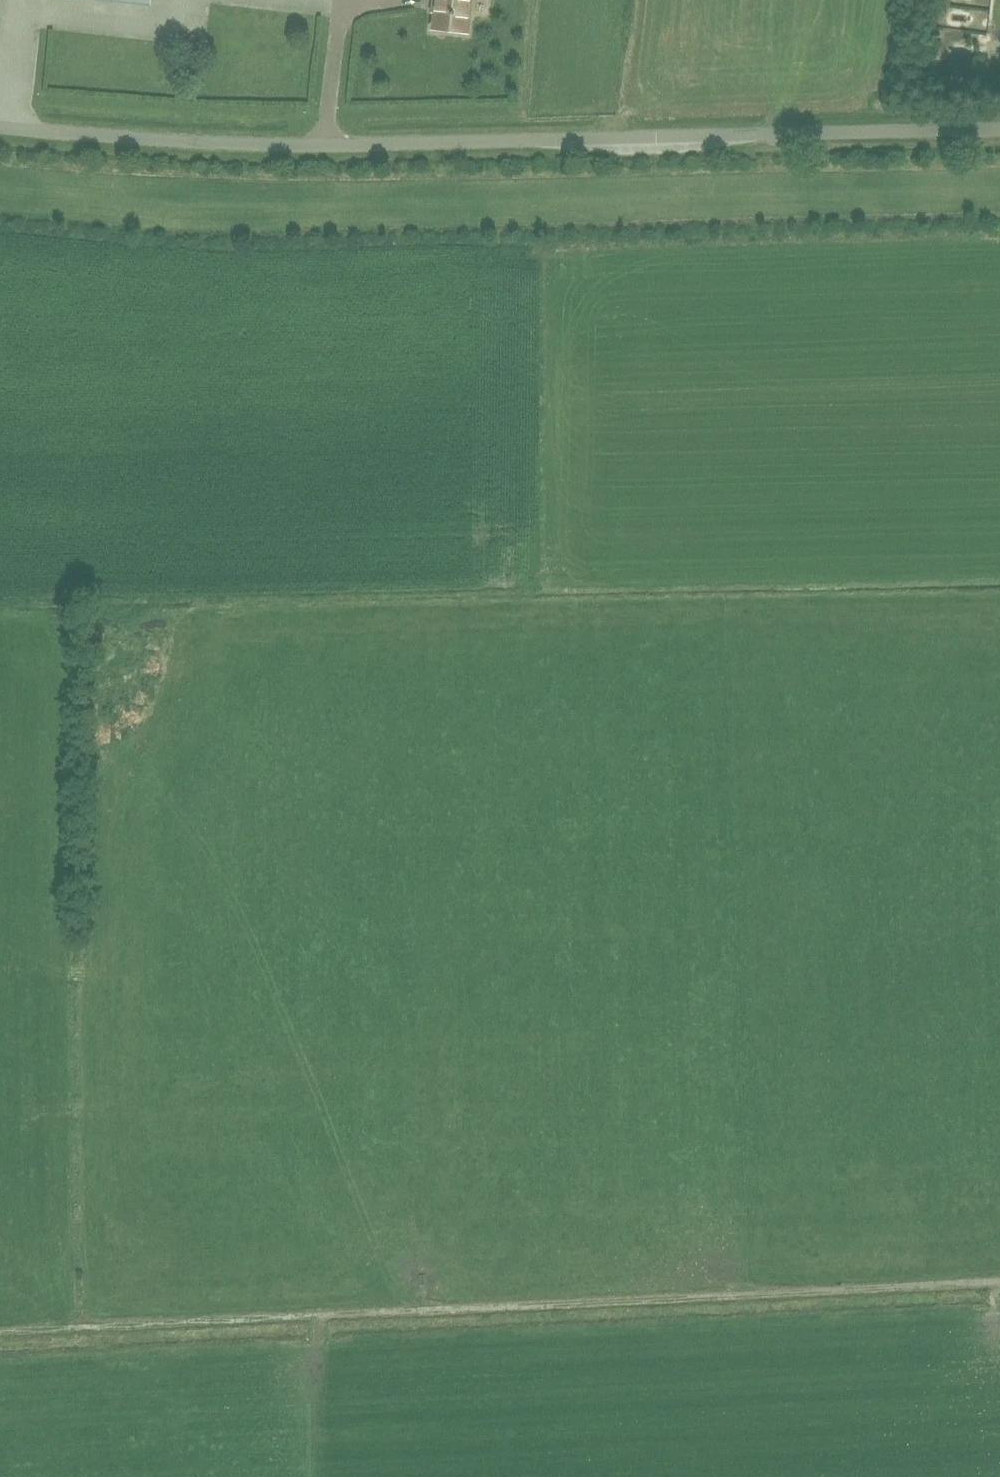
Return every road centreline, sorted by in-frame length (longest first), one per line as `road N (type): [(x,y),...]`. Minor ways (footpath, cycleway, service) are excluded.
road 1 (unclassified): [(999,130),(266,149),(0,128)]

